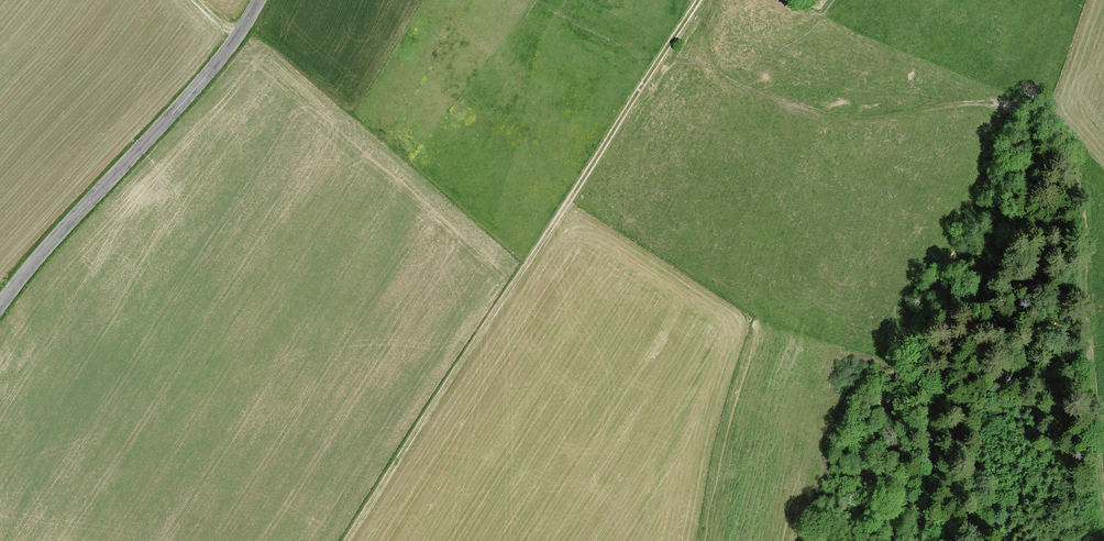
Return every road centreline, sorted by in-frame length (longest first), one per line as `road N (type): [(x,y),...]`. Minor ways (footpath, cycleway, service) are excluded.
road 1 (track): [(347,540),(699,0)]
road 2 (track): [(921,540),(940,408),(979,299),(1050,159),(1042,114)]
road 3 (tertiary): [(0,310),(233,46),(261,0)]
road 4 (track): [(717,0),(713,54),(728,76),(790,99),(885,121),(972,99),(1042,114)]

